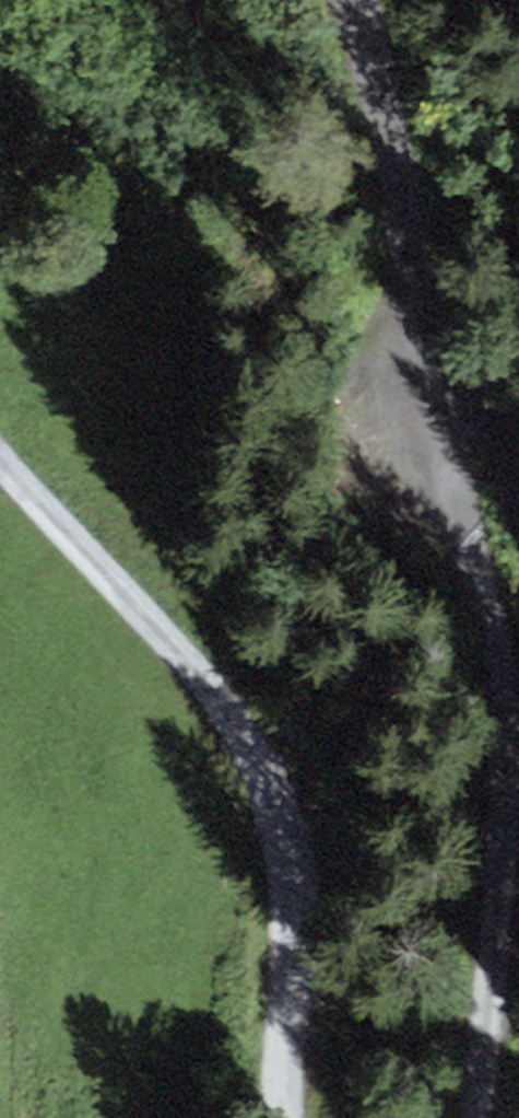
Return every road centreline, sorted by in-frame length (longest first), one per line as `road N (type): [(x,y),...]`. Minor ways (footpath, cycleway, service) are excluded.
road 1 (unclassified): [(465,1117),(485,1039),(514,738),(444,389),(349,0)]
road 2 (unclassified): [(0,454),(192,662),(254,743),(291,844),(284,1018),(292,1117)]

